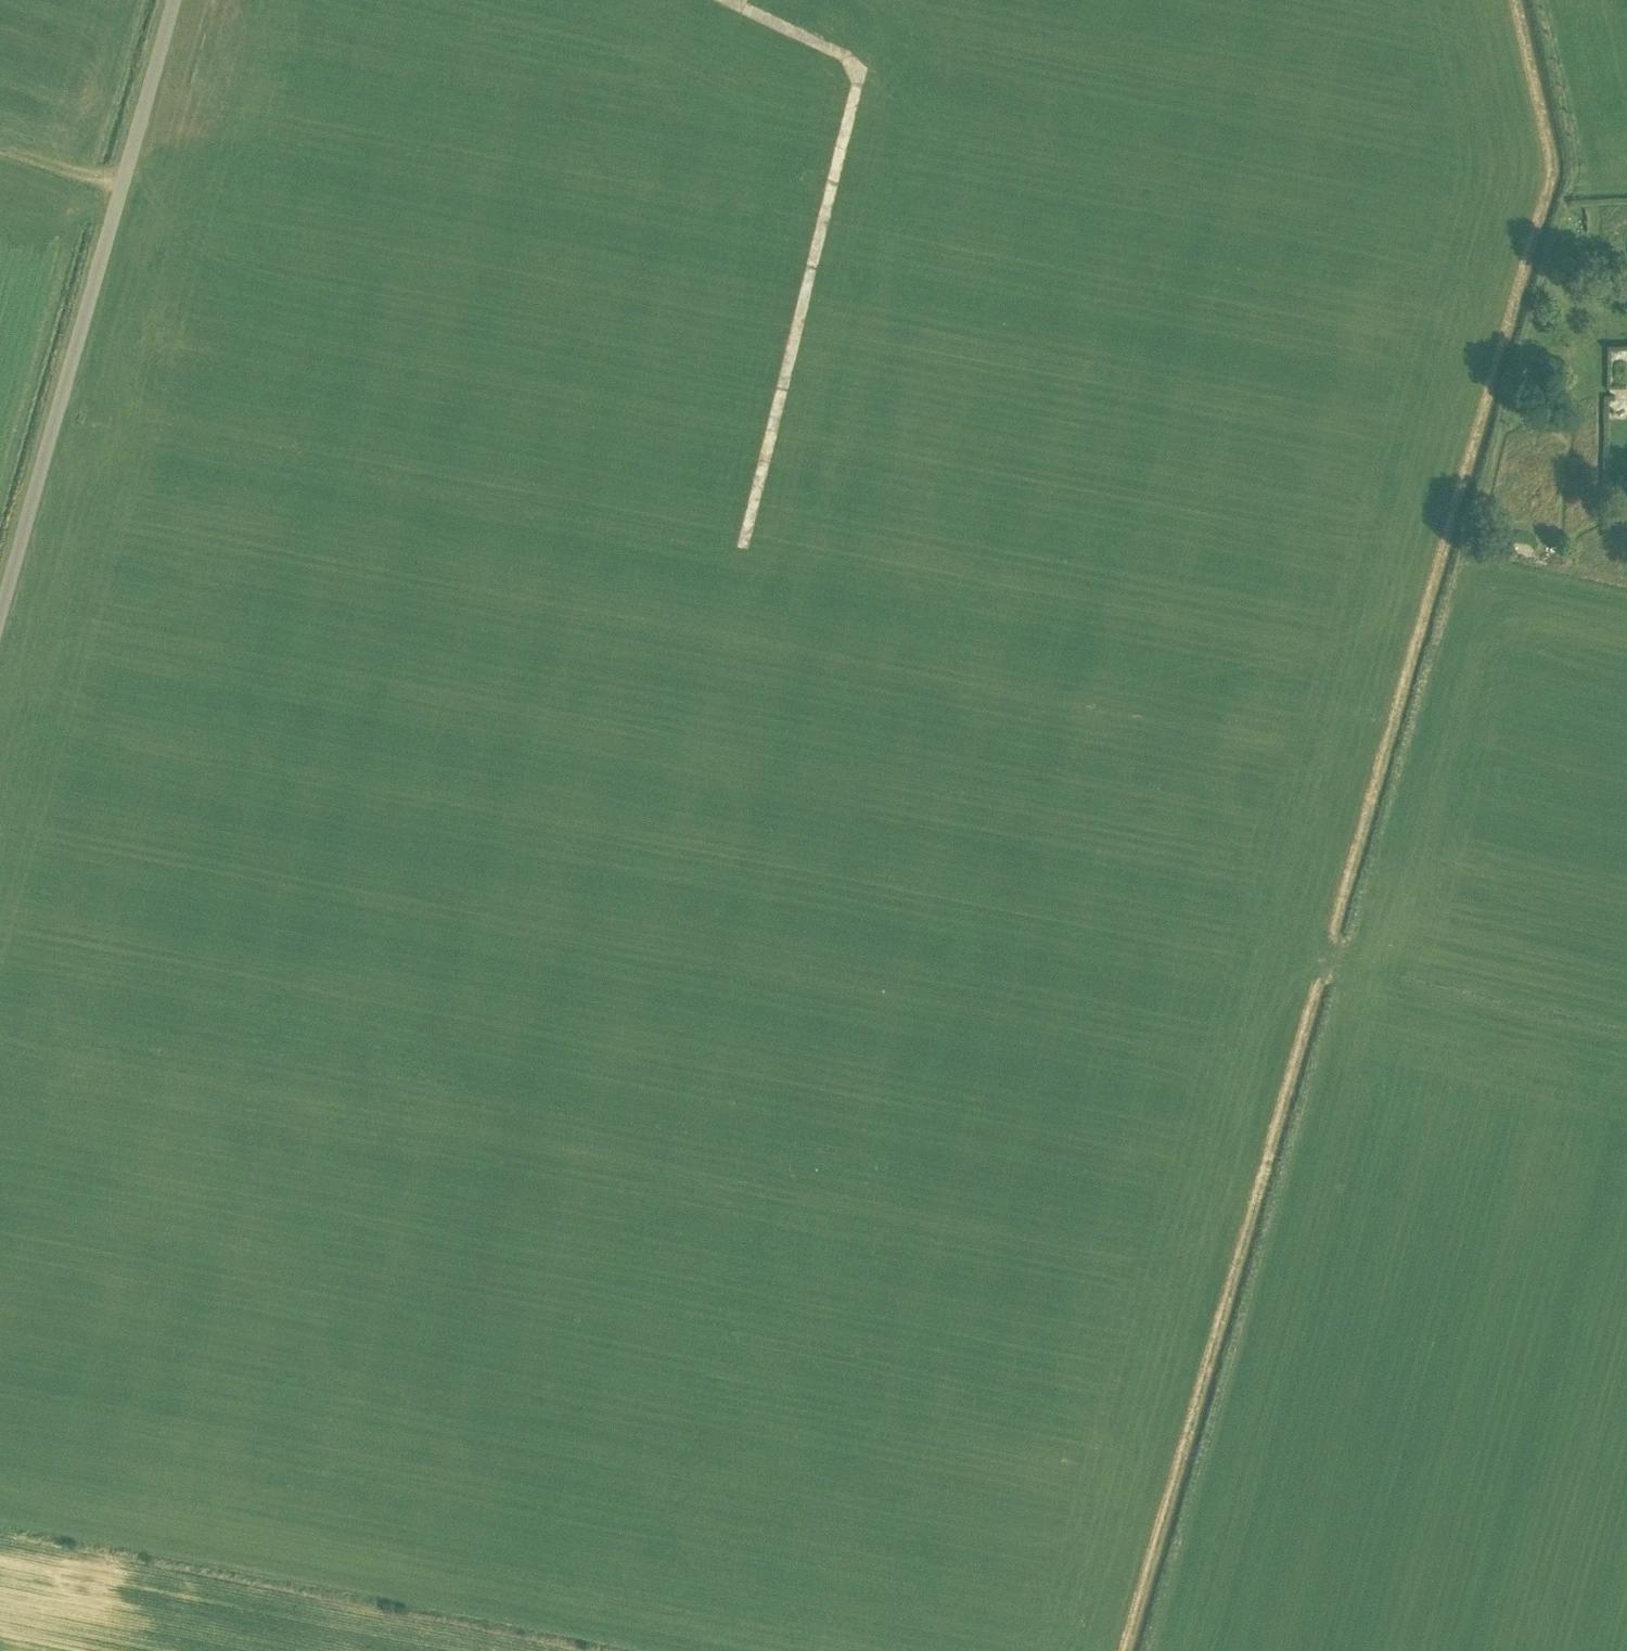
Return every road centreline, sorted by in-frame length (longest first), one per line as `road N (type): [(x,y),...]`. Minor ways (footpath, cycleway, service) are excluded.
road 1 (unclassified): [(0,627),(177,0)]

